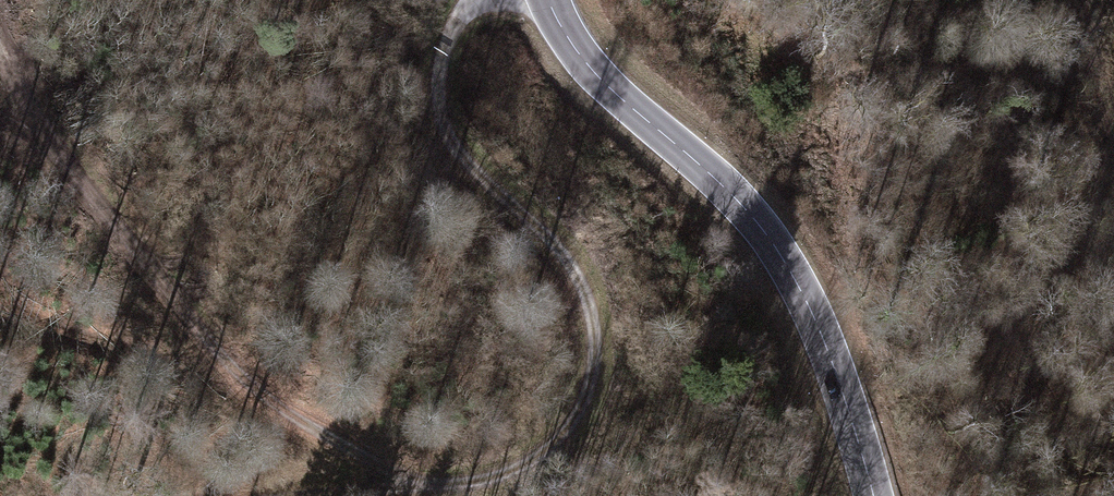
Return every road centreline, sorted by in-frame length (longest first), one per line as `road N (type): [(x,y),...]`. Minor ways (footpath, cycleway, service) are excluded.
road 1 (track): [(276,495),(511,466),(551,444),(580,411),(597,356),(588,292),(553,237),(446,124),(440,80),(453,24),(471,0)]
road 2 (track): [(422,476),(245,380),(89,187),(22,86),(0,36)]
road 3 (secondary): [(549,0),(594,72),(721,183),(771,240),(816,322),(872,495)]
road 4 (track): [(1075,0),(1113,120)]

